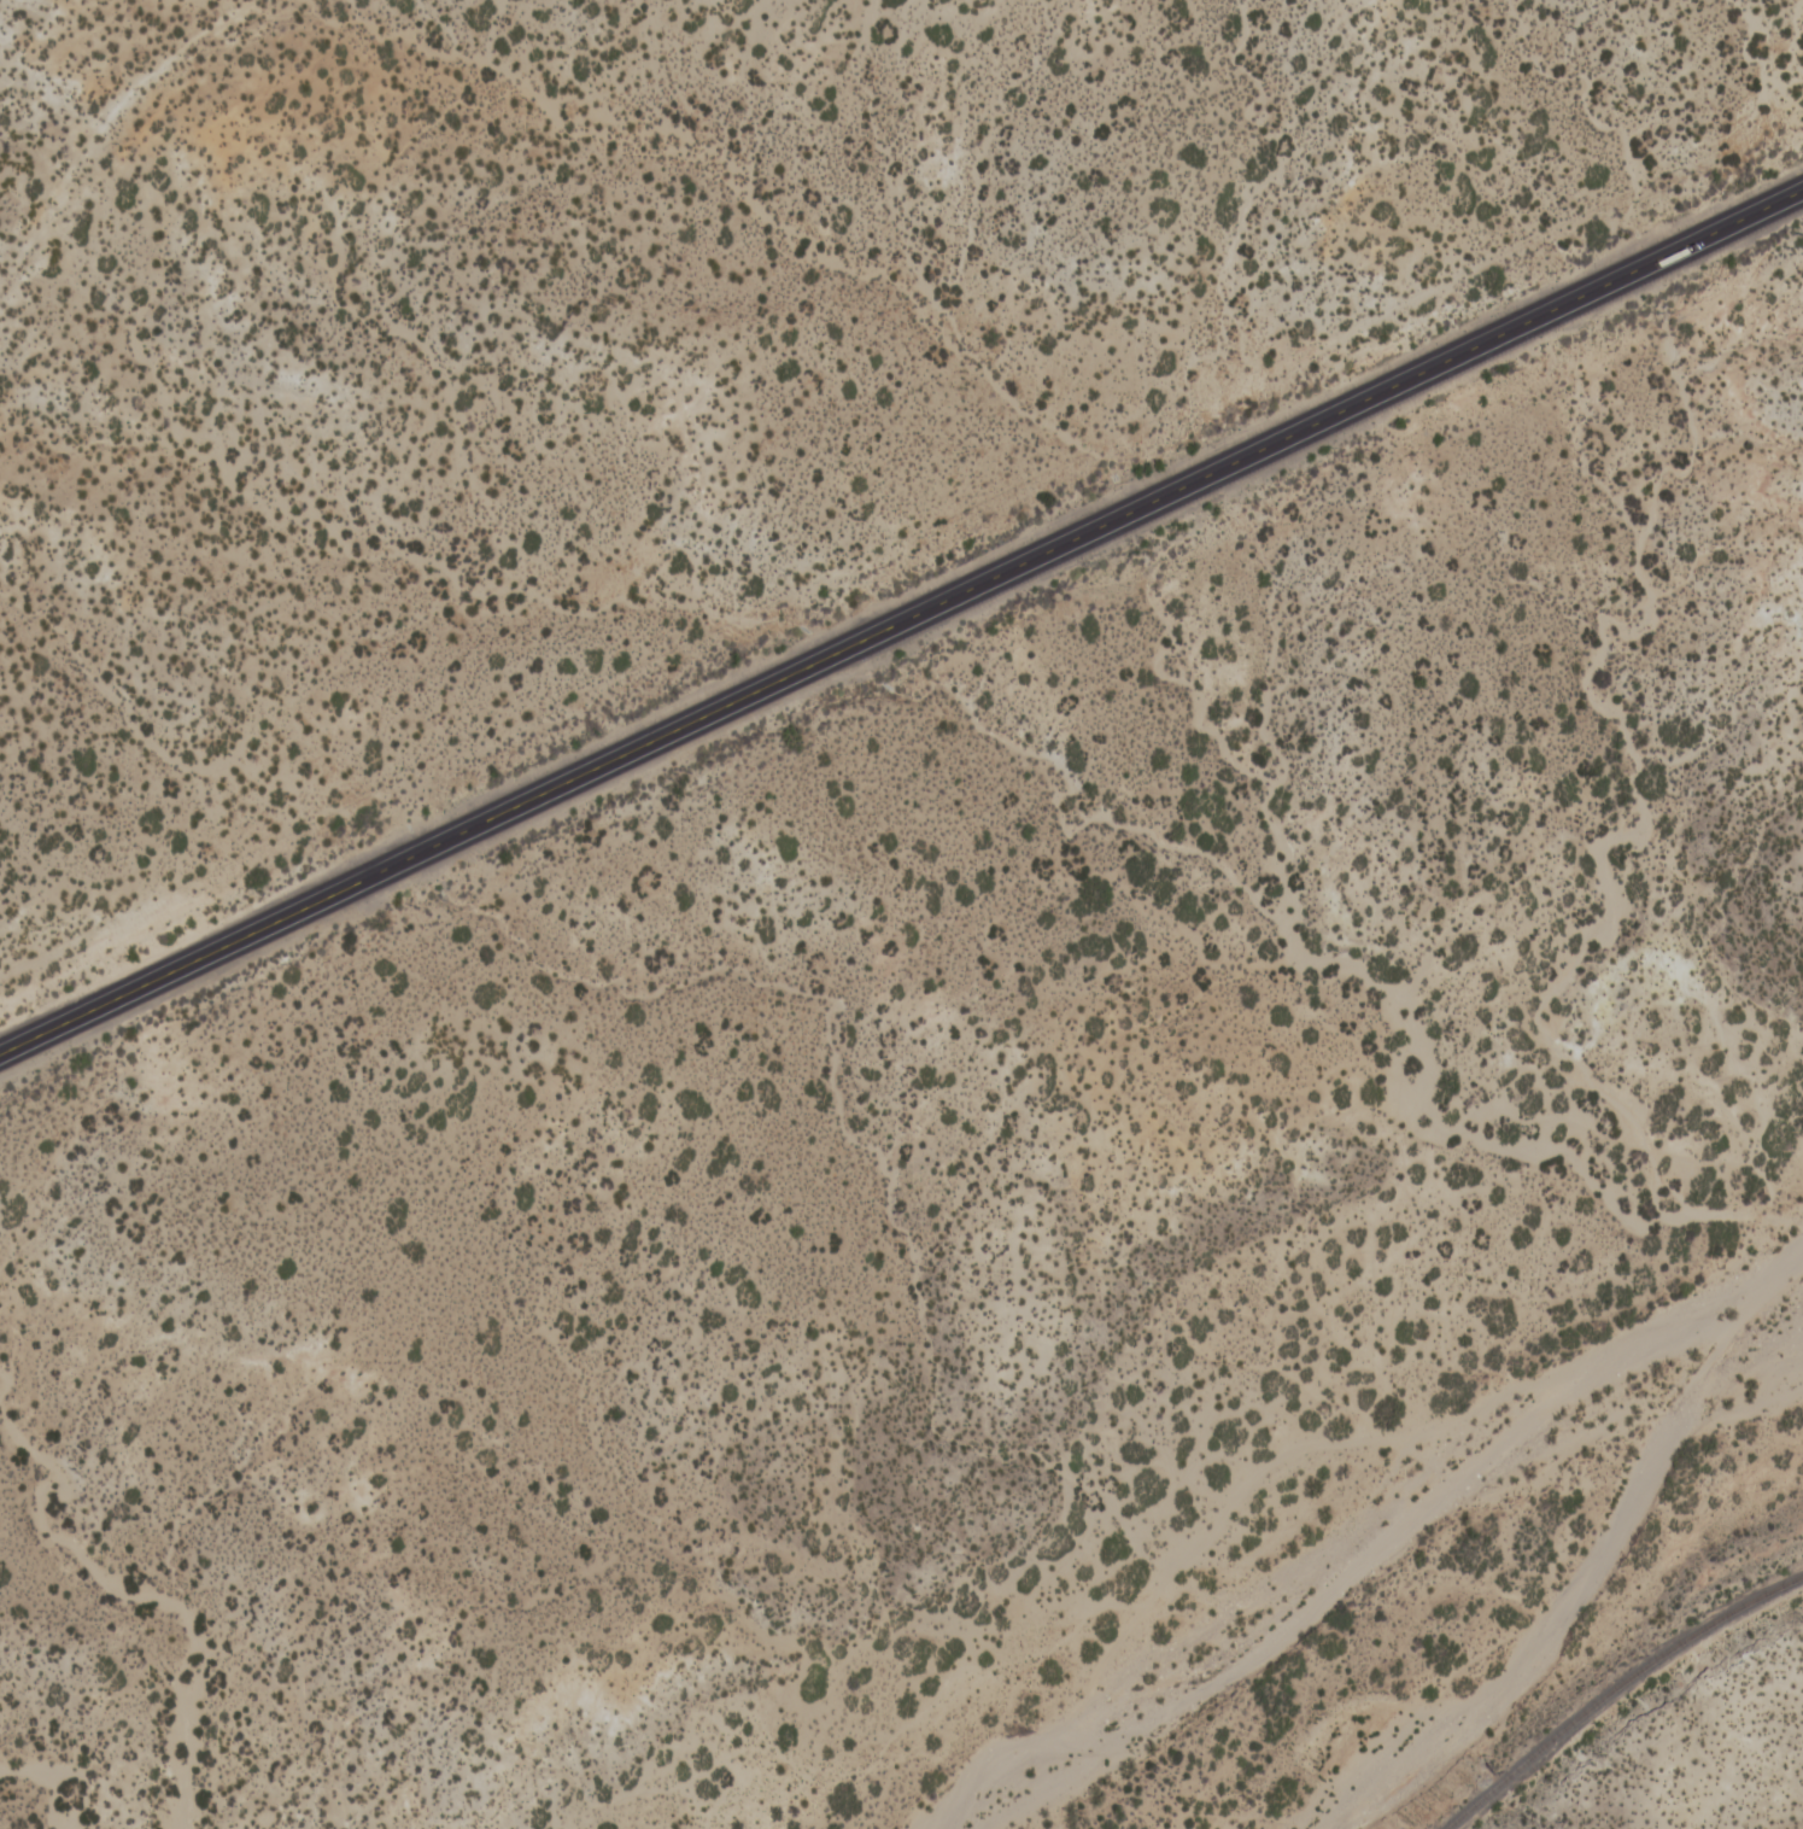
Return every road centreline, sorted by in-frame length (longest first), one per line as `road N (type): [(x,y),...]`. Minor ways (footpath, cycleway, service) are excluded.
road 1 (primary): [(0,1050),(1802,185)]

